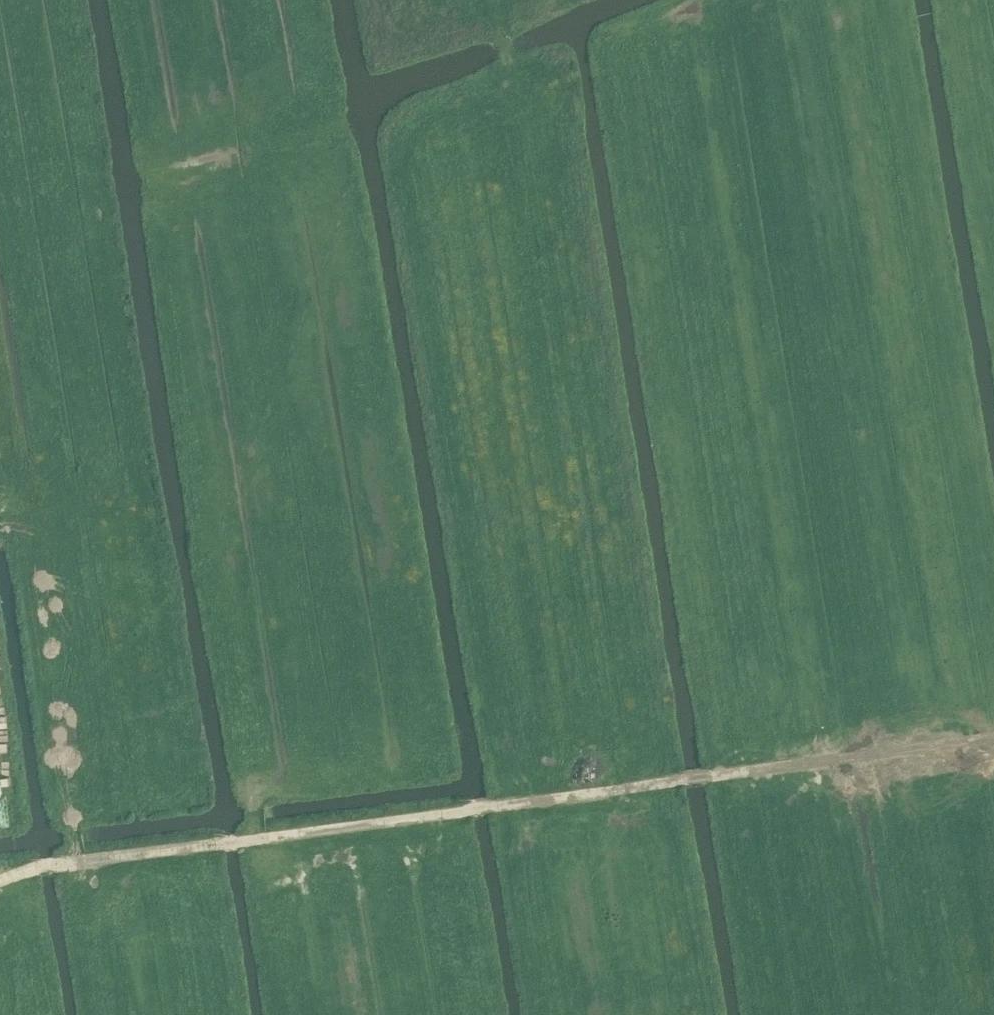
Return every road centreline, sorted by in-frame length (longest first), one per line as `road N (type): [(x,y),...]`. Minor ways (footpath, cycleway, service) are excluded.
road 1 (track): [(993,736),(67,863),(0,880)]

